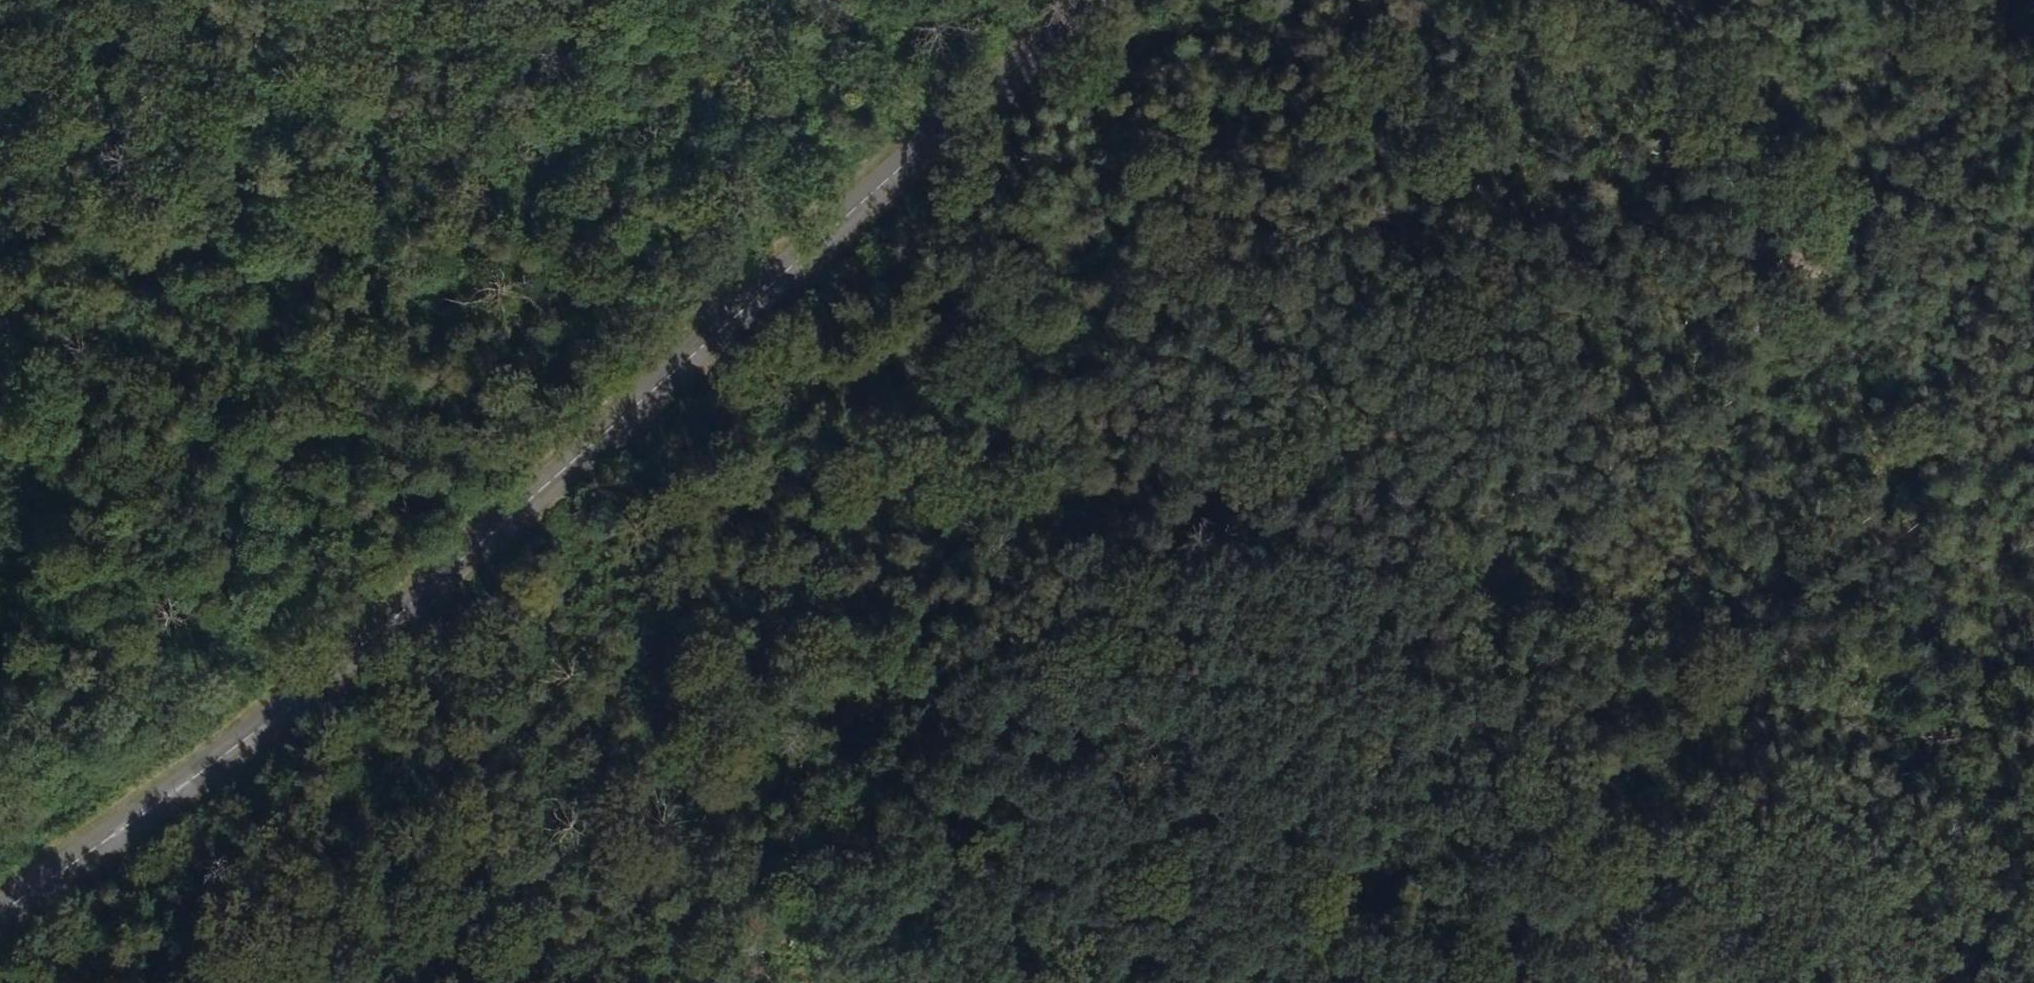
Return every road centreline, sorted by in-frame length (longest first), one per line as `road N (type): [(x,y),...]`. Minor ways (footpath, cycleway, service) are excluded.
road 1 (tertiary): [(1076,0),(359,631),(0,911)]
road 2 (track): [(2033,276),(1666,0)]

